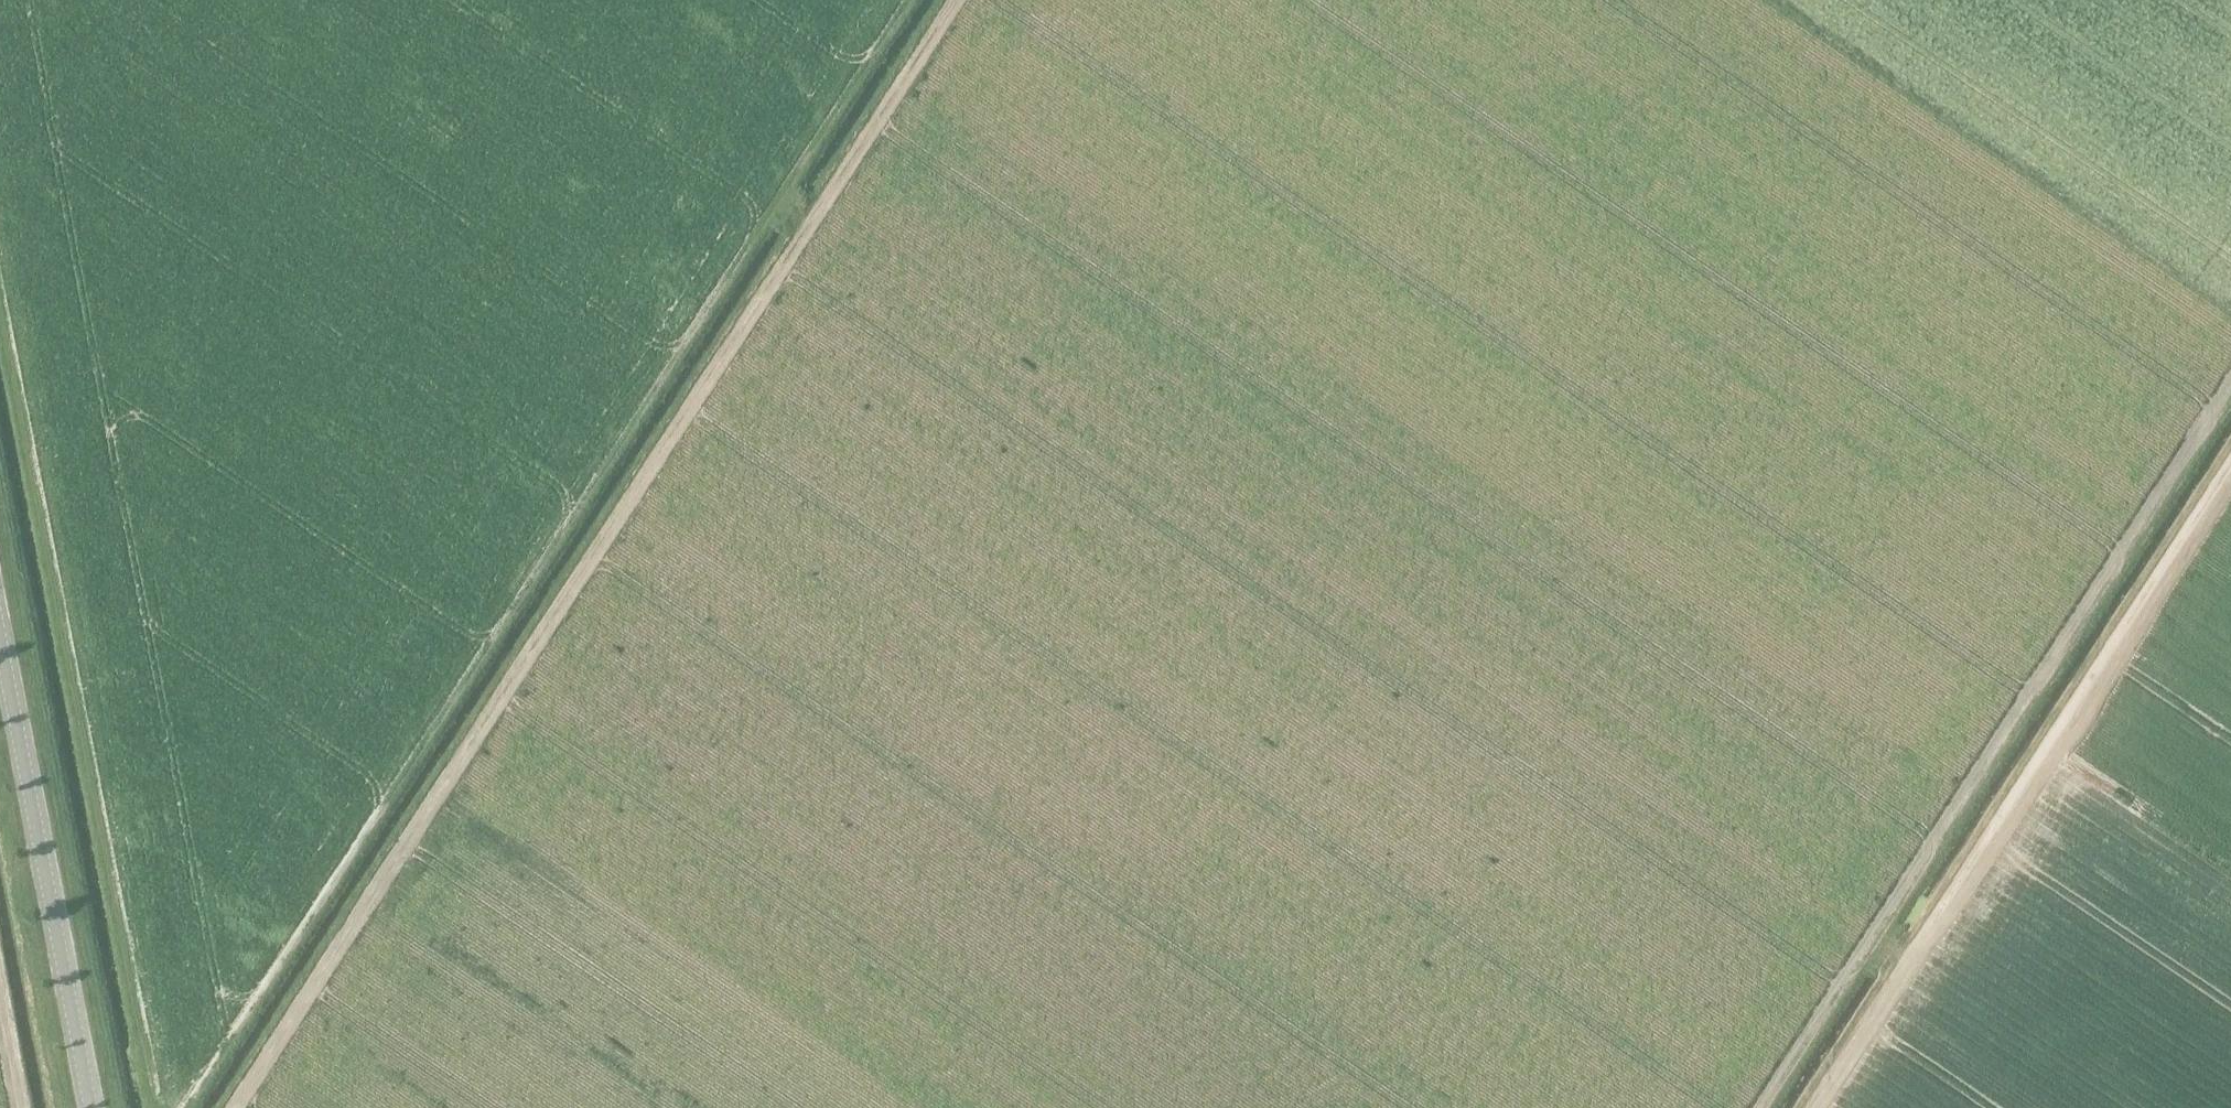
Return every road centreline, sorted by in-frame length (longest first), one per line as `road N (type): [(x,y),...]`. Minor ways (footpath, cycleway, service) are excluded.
road 1 (tertiary): [(91,1107),(0,636)]

